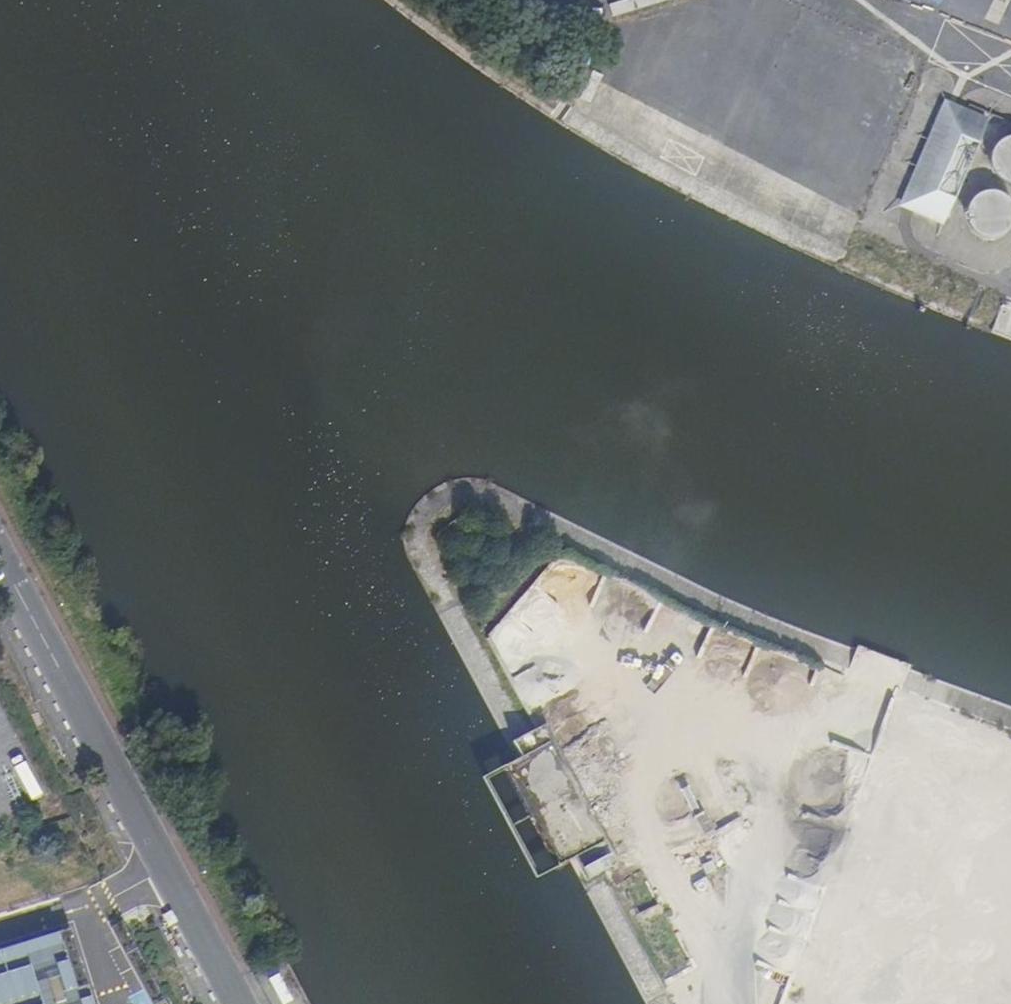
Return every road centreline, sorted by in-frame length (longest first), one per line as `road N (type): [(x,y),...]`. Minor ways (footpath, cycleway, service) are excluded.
road 1 (unclassified): [(0,558),(237,1003)]

